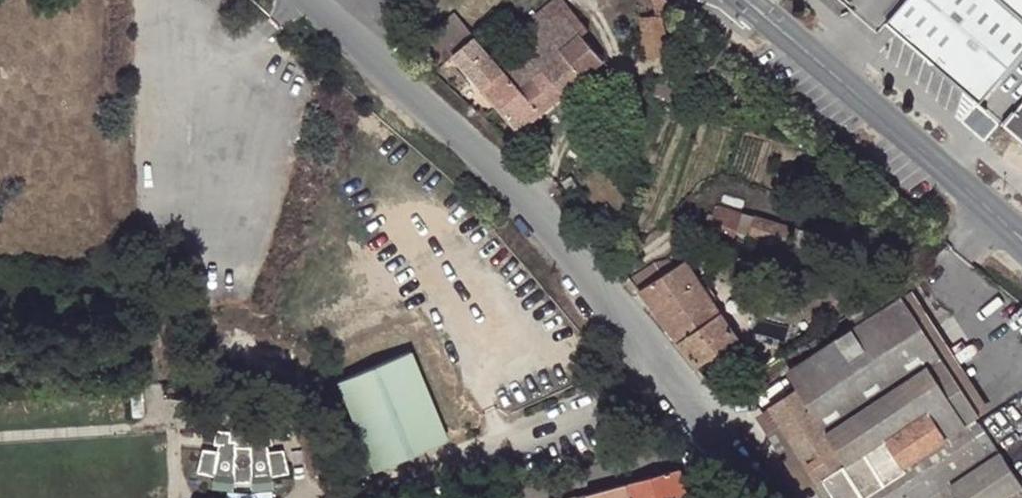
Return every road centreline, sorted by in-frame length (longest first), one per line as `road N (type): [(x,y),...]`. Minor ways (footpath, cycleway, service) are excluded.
road 1 (residential): [(767,497),(557,242),(300,0)]
road 2 (tertiary): [(746,0),(1021,239)]

